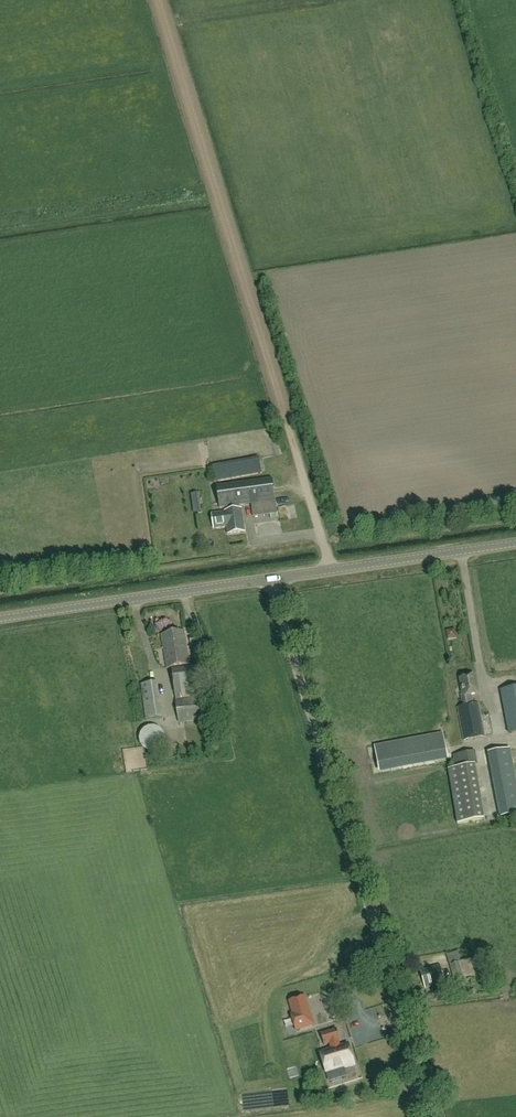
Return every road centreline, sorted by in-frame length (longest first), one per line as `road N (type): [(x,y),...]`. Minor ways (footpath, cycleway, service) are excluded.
road 1 (track): [(158,0),(332,570)]
road 2 (unclassified): [(434,1116),(271,579)]
road 3 (tertiary): [(0,619),(271,579)]
road 4 (tertiary): [(271,579),(515,543)]

